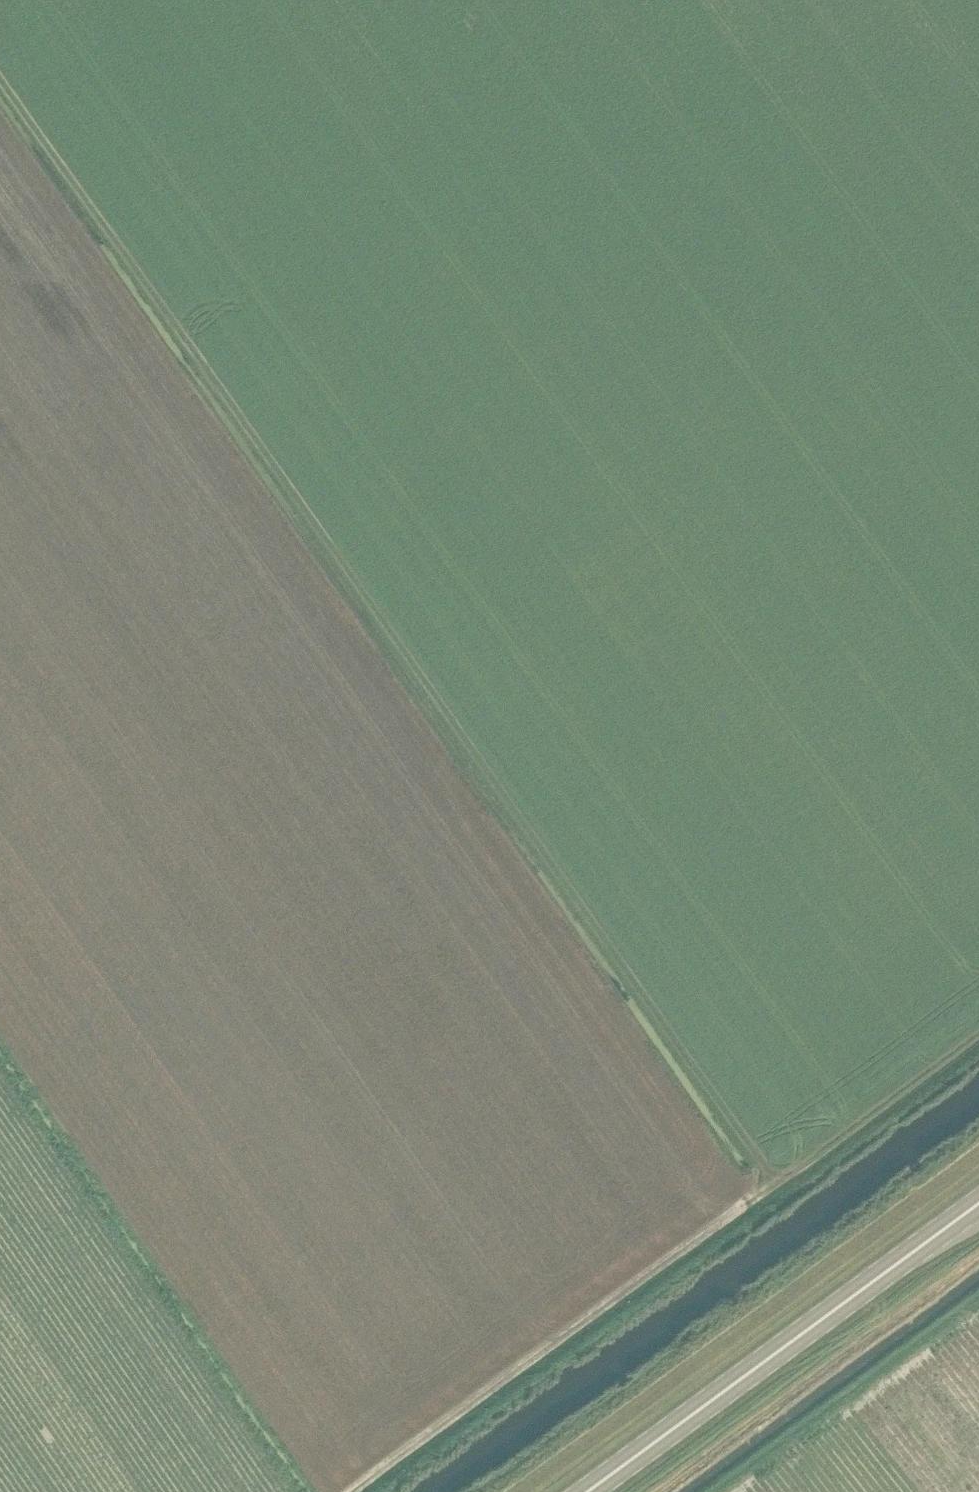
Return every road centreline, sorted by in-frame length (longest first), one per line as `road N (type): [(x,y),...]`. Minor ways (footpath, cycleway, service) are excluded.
road 1 (primary): [(591,1491),(978,1209)]

